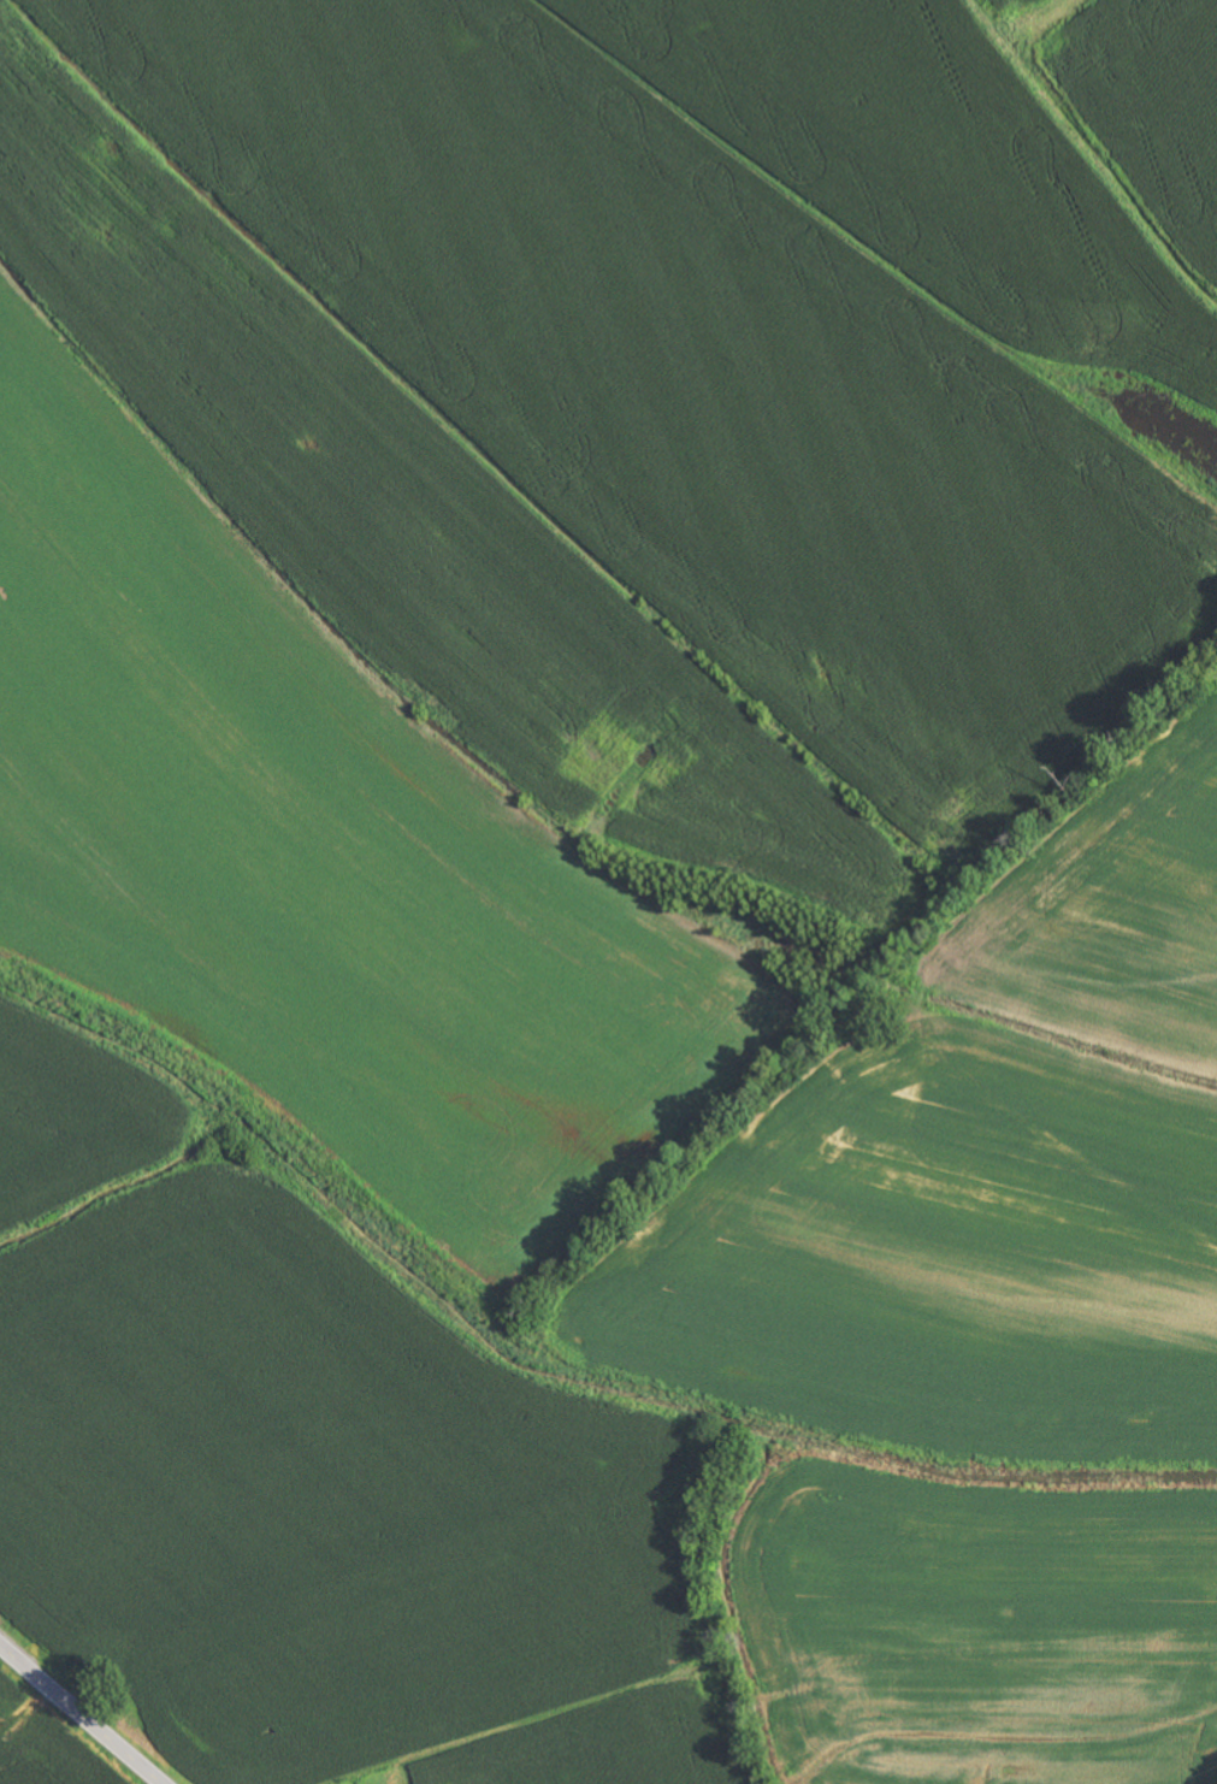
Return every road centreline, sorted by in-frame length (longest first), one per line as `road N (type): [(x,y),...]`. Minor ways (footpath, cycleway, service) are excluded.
road 1 (primary): [(0,1646),(164,1783)]

